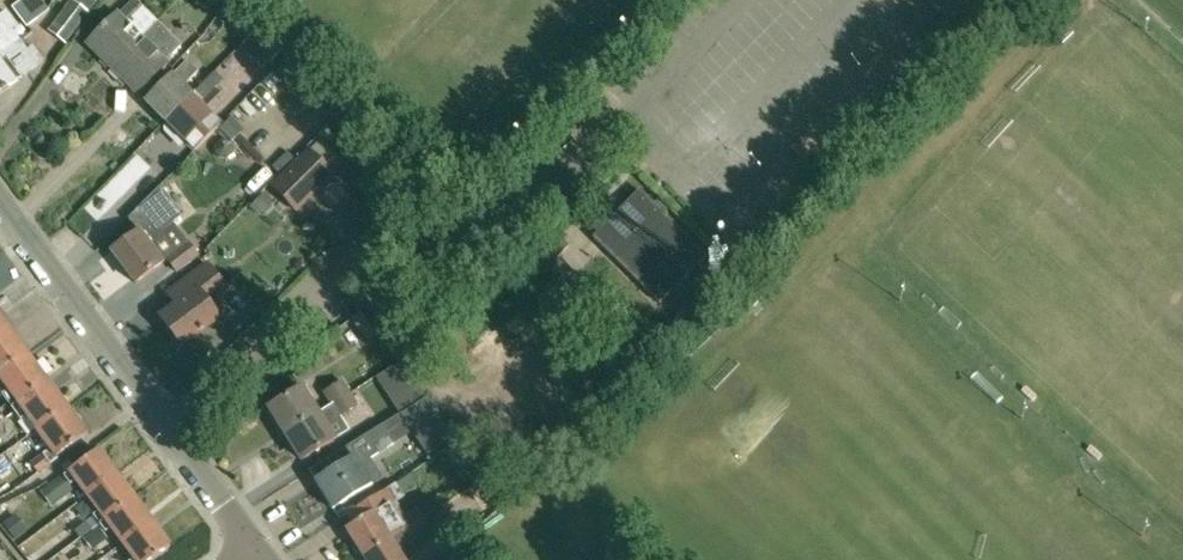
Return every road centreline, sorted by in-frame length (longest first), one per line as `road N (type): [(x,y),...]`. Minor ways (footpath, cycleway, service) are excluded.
road 1 (residential): [(169,431),(352,254),(396,240),(478,242),(516,231),(742,0)]
road 2 (residential): [(169,431),(0,203)]
road 3 (residential): [(250,544),(169,431)]

